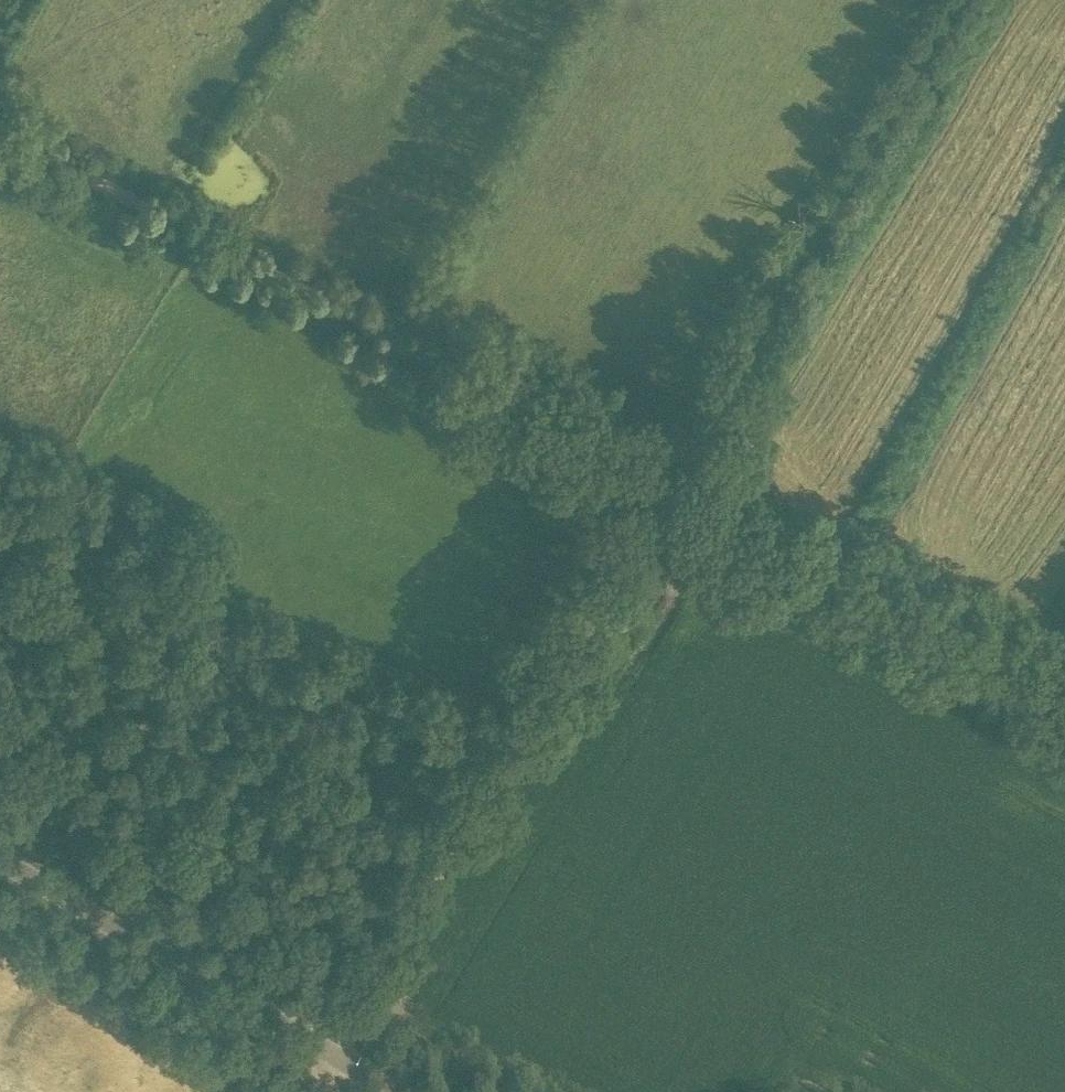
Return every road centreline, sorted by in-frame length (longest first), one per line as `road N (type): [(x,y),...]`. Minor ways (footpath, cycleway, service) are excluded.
road 1 (track): [(0,127),(668,483)]
road 2 (track): [(668,483),(331,1054)]
road 3 (track): [(668,483),(950,0)]
road 4 (track): [(1064,692),(668,483)]
road 5 (unclassified): [(331,1054),(0,863)]

